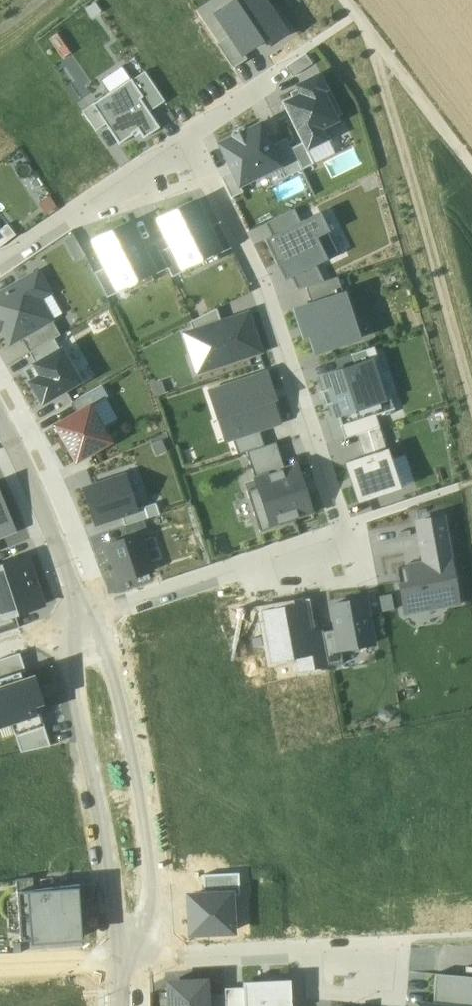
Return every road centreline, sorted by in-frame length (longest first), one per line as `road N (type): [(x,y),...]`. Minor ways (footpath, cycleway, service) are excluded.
road 1 (residential): [(83,625),(220,574),(327,554),(341,543),(343,526),(279,323),(189,135)]
road 2 (residential): [(116,966),(146,934),(155,911),(153,874),(110,659),(83,625)]
road 3 (residential): [(83,625),(73,673),(110,881),(116,966)]
road 4 (residential): [(116,966),(301,954),(363,971)]
road 5 (residential): [(0,266),(189,135)]
road 6 (residential): [(0,424),(67,568),(83,625)]
road 7 (track): [(347,0),(471,167)]

